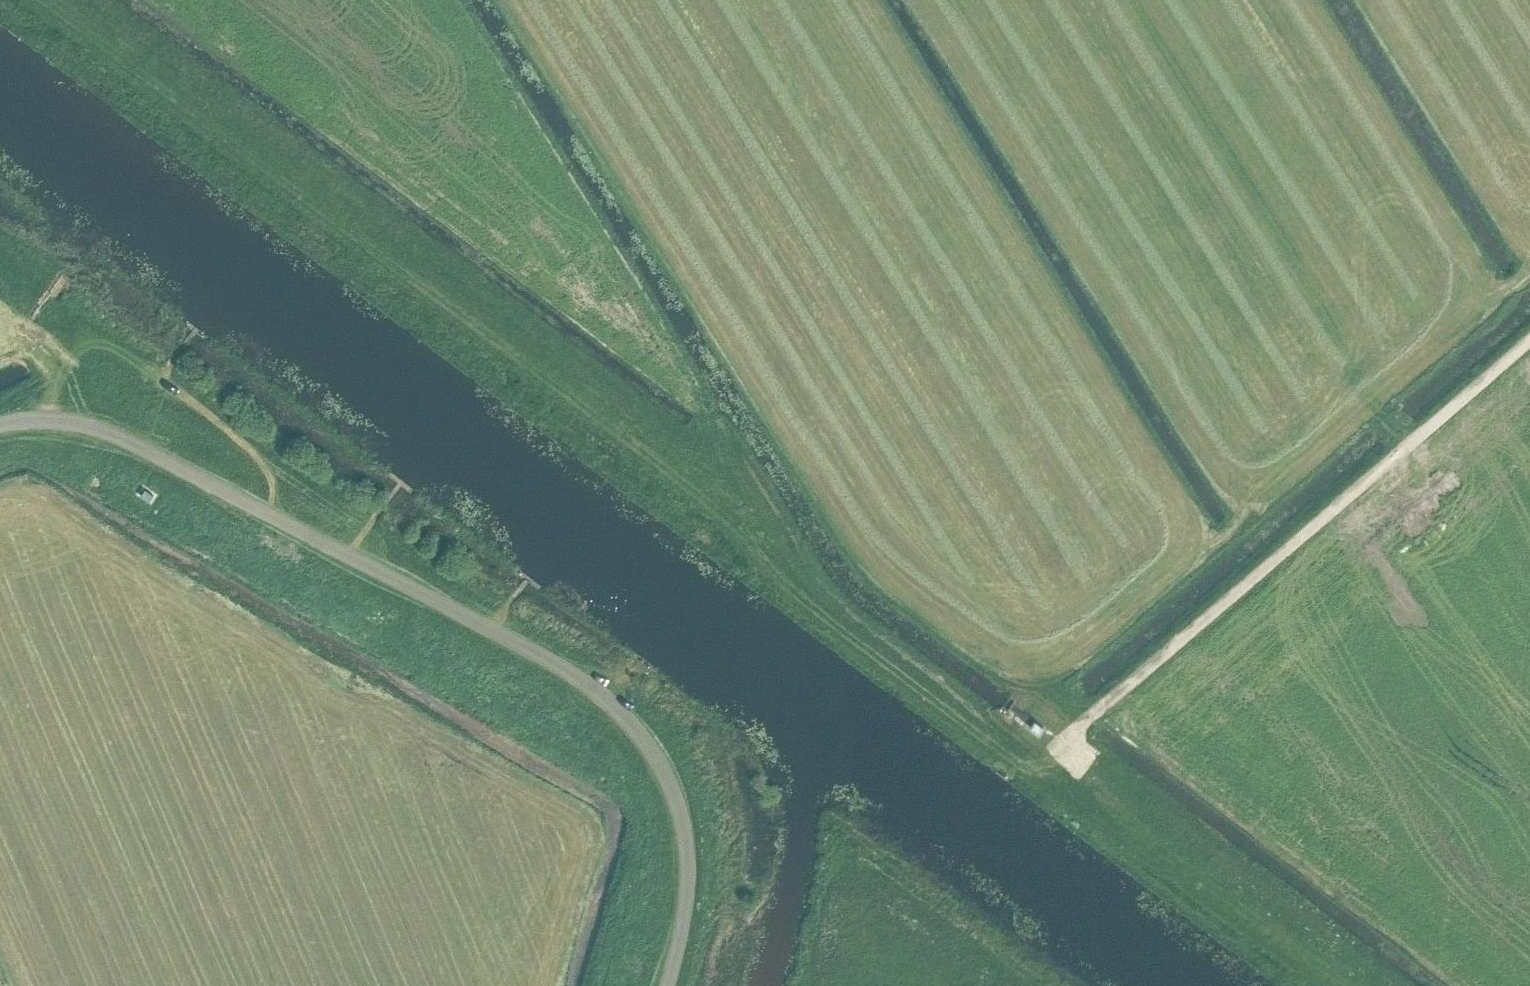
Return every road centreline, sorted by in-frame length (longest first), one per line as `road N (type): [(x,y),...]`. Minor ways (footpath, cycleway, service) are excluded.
road 1 (unclassified): [(666,985),(685,884),(681,808),(667,770),(614,703),(571,669),(136,443),(69,420),(0,423)]

